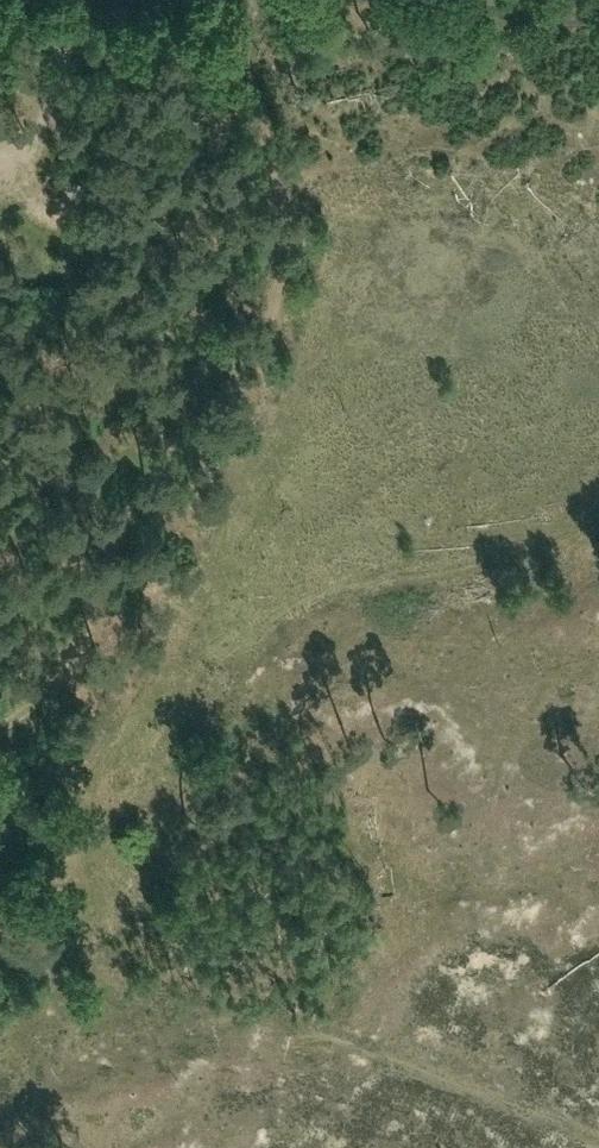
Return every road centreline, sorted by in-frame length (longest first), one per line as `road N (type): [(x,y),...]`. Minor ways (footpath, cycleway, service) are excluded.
road 1 (track): [(420,0),(598,20)]

